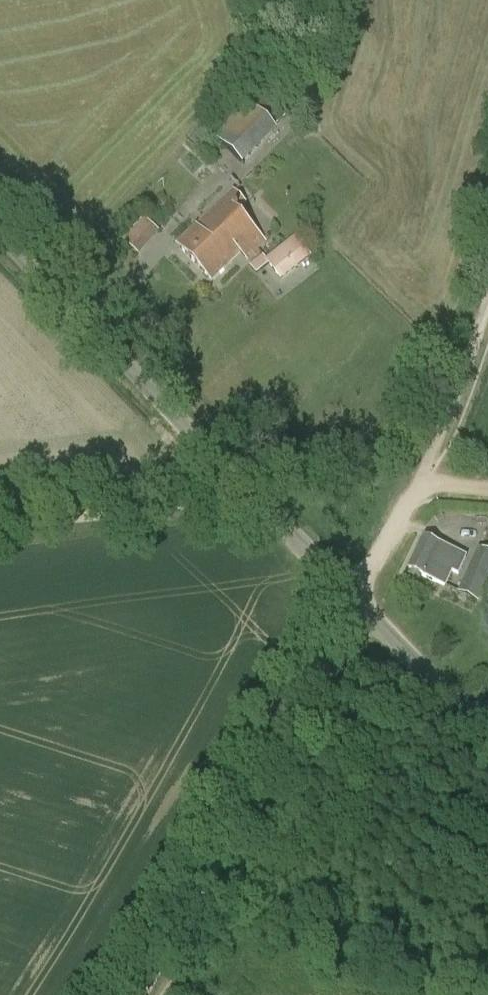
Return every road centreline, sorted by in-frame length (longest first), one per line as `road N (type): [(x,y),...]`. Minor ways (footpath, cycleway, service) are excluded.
road 1 (track): [(357,605),(230,845),(140,994)]
road 2 (tertiary): [(0,233),(253,494)]
road 3 (tertiary): [(487,739),(253,494)]
road 4 (track): [(253,494),(0,525)]
road 5 (track): [(487,298),(421,486)]
road 6 (track): [(421,486),(357,605)]

